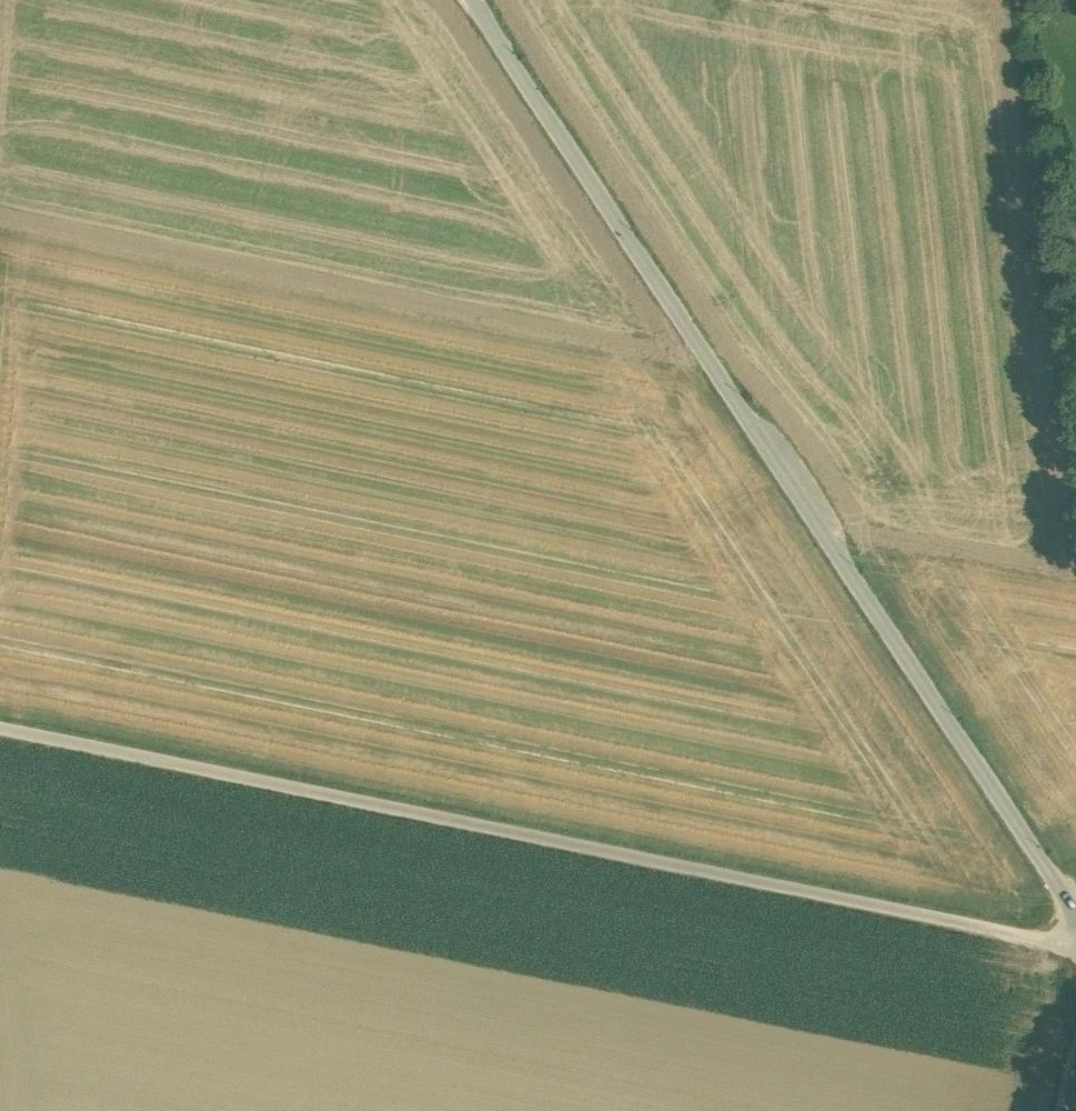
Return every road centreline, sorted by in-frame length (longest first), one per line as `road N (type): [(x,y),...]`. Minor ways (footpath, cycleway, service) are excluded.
road 1 (unclassified): [(473,0),(1075,913)]

